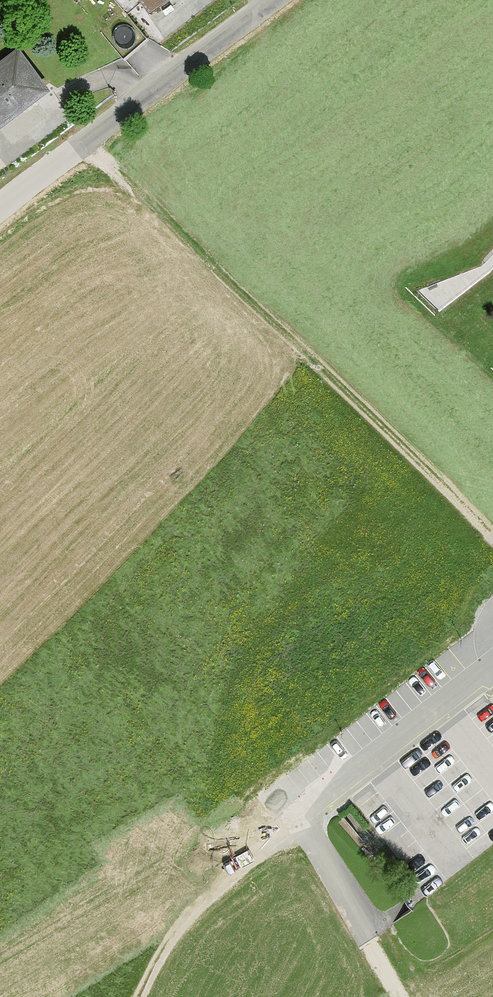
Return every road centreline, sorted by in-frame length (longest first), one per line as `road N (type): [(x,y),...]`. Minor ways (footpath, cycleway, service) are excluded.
road 1 (track): [(492,539),(155,225),(81,144)]
road 2 (unclassified): [(0,210),(274,0)]
road 3 (residential): [(492,667),(273,843)]
road 4 (track): [(273,843),(177,924),(138,996)]

